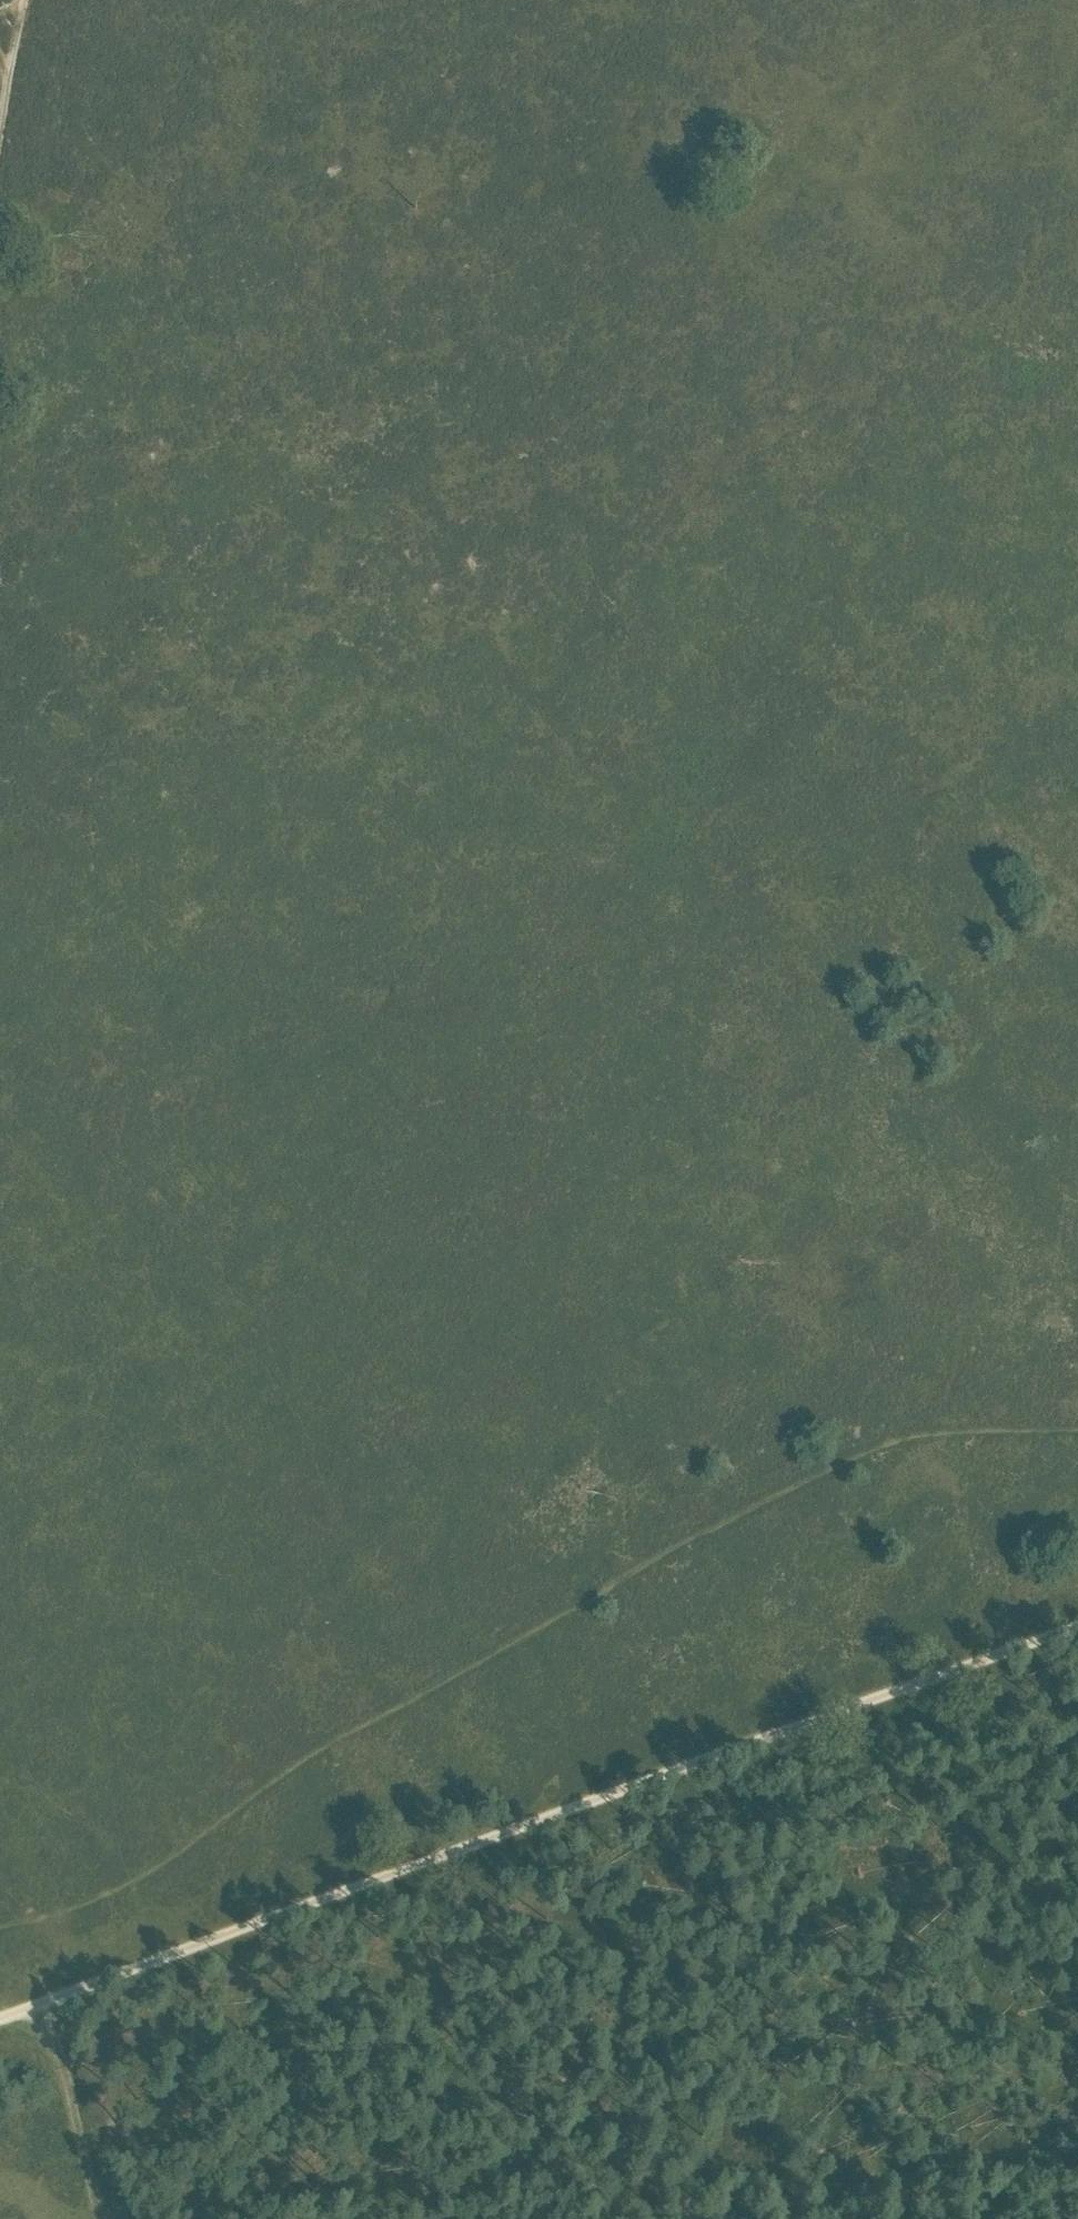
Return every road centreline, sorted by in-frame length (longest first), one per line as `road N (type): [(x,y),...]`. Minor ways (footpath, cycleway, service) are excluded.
road 1 (track): [(1077,1625),(0,2016)]
road 2 (track): [(41,2001),(100,2218)]
road 3 (track): [(23,9),(0,174)]

